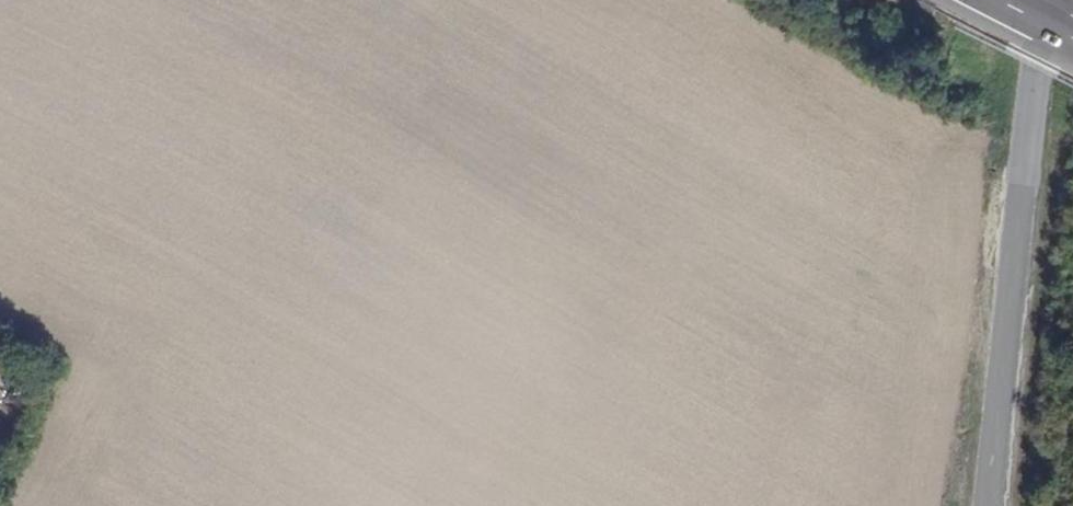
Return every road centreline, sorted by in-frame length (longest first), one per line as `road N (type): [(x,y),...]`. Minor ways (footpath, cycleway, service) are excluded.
road 1 (tertiary): [(989,505),(1044,0)]

